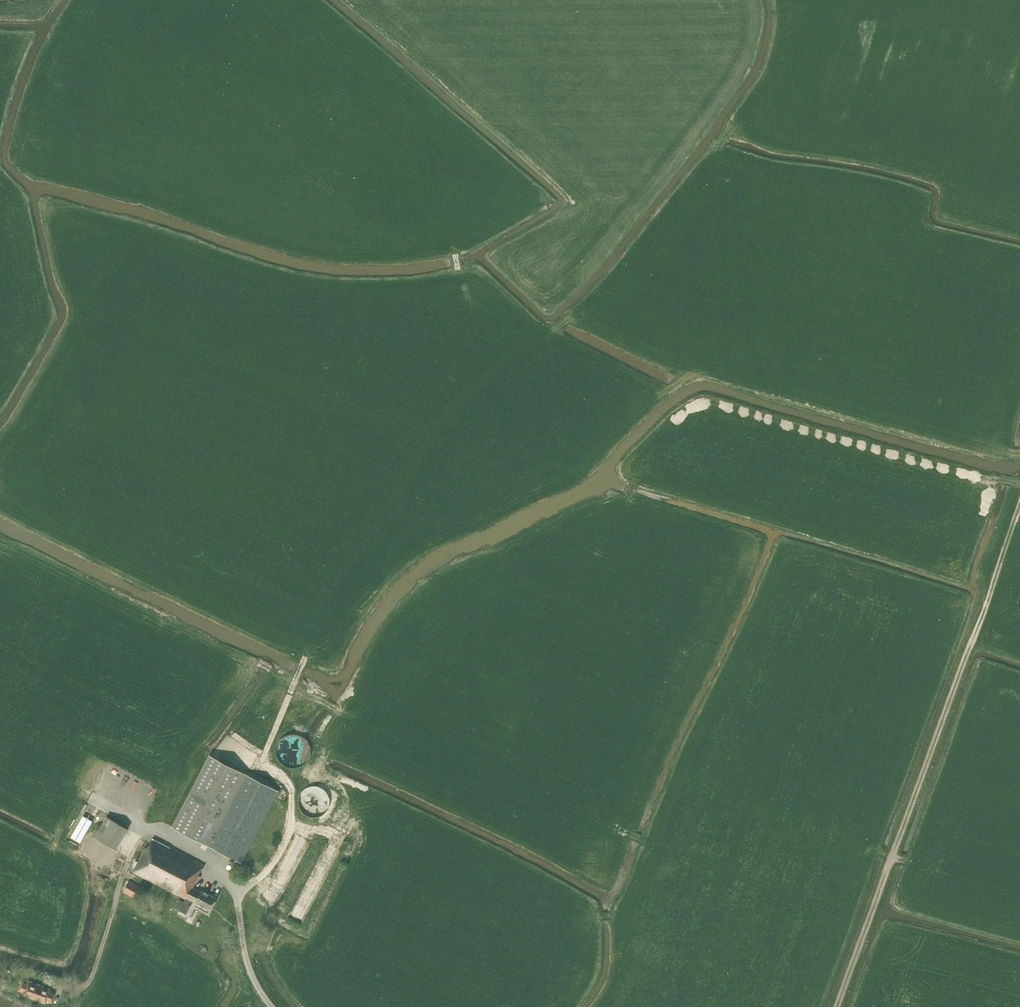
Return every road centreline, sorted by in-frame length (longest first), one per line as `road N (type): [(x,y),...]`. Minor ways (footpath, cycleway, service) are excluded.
road 1 (track): [(837,1006),(1019,502)]
road 2 (track): [(224,748),(276,773),(292,791),(291,827),(276,859),(236,892)]

